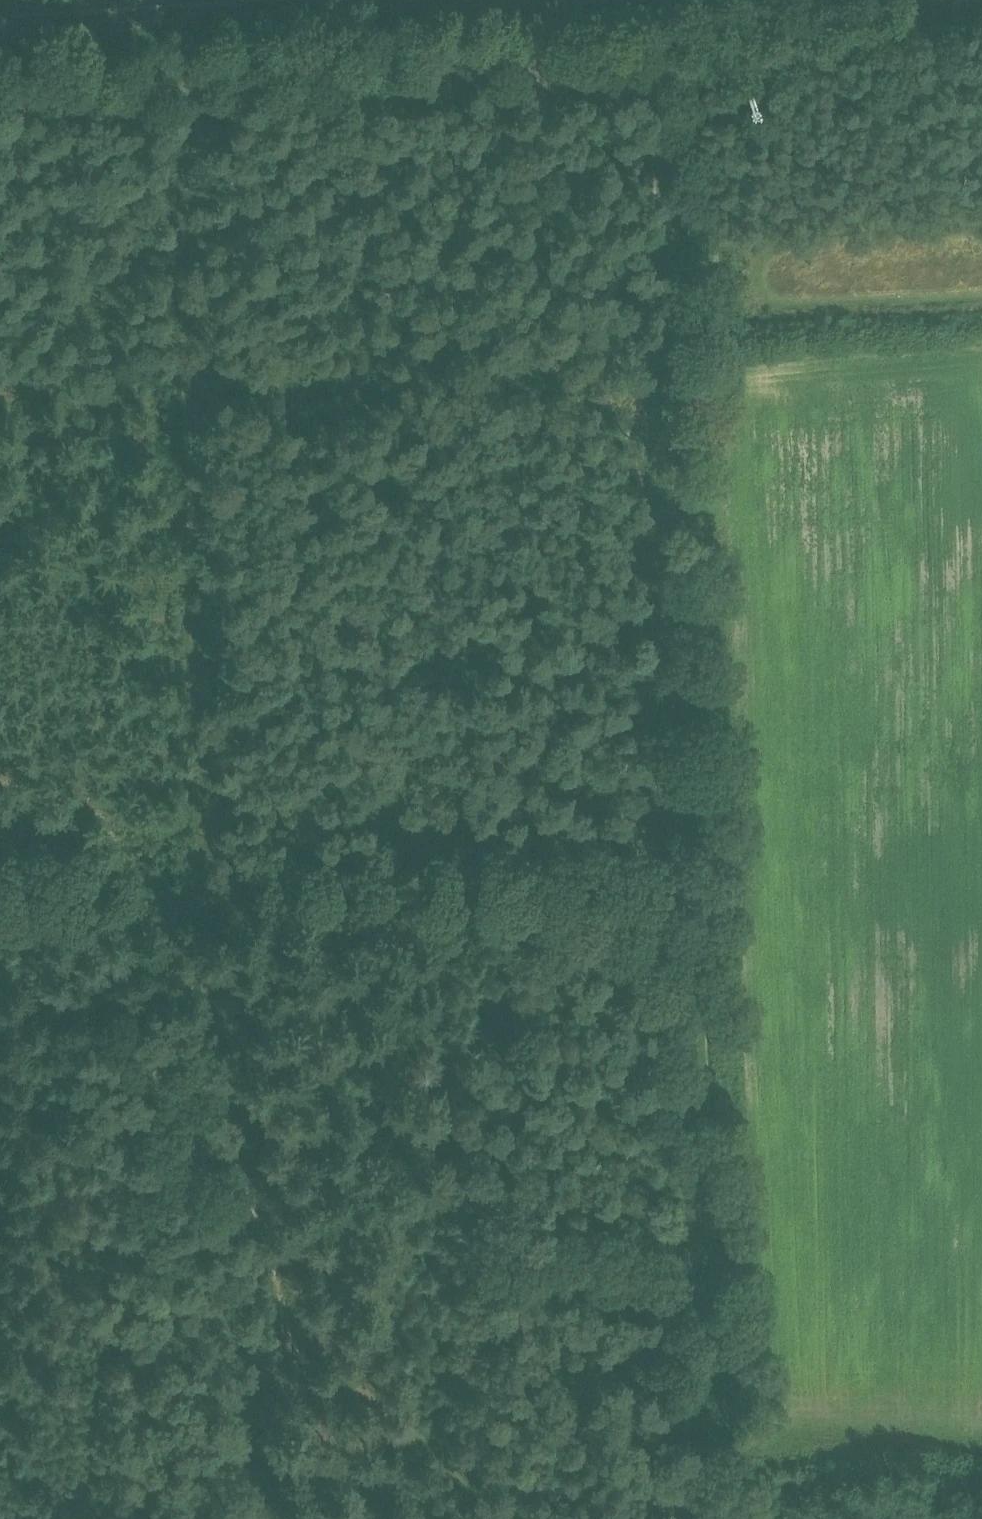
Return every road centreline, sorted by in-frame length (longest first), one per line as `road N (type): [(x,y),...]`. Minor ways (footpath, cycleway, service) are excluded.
road 1 (unclassified): [(0,101),(649,67),(787,50),(929,14)]
road 2 (track): [(633,1518),(581,1502),(508,1517),(471,1513),(425,1467),(388,1453),(331,1409),(275,1221),(237,1135),(195,892)]
road 3 (track): [(189,94),(195,892)]
road 4 (track): [(726,1518),(682,797)]
road 5 (track): [(0,893),(686,888)]
road 6 (track): [(682,797),(655,233)]
road 7 (primary): [(0,15),(221,0)]
road 8 (track): [(655,233),(649,67)]

